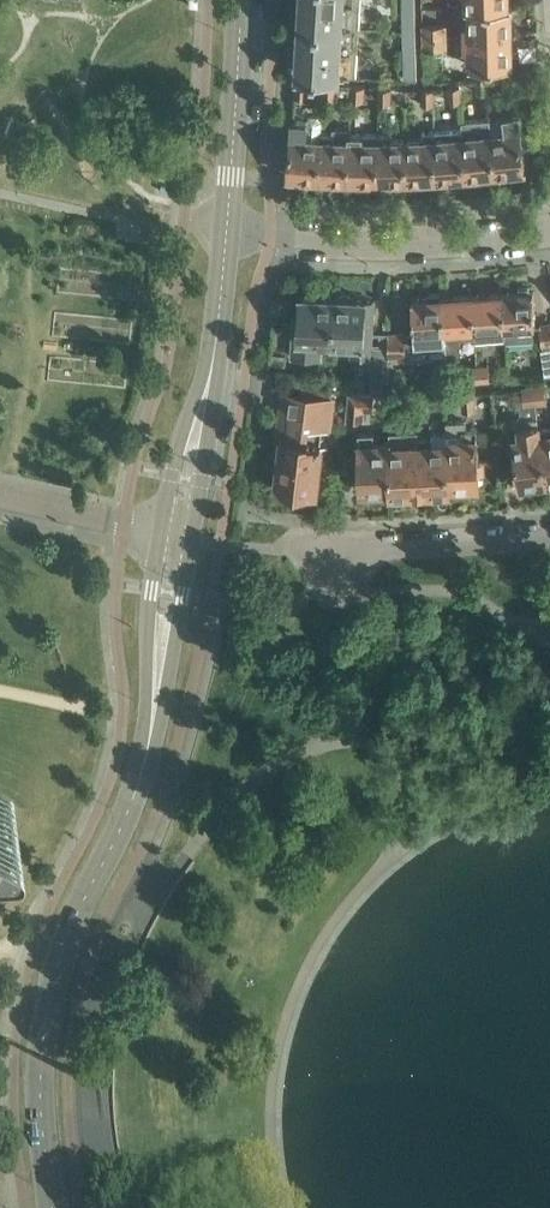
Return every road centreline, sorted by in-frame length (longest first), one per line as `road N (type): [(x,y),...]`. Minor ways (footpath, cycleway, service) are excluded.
road 1 (unclassified): [(53,1207),(41,1095),(54,983),(145,761)]
road 2 (residential): [(228,226),(326,245),(401,247),(549,234)]
road 3 (unclassified): [(162,532),(148,637),(145,761)]
road 4 (unclassified): [(145,761),(167,697),(192,539)]
road 5 (unclassified): [(228,226),(241,0)]
road 6 (residential): [(338,565),(362,549),(549,537)]
road 7 (unclassified): [(192,539),(218,381),(215,343)]
road 8 (unclassified): [(215,343),(186,422),(162,532)]
road 9 (residential): [(162,532),(0,500)]

